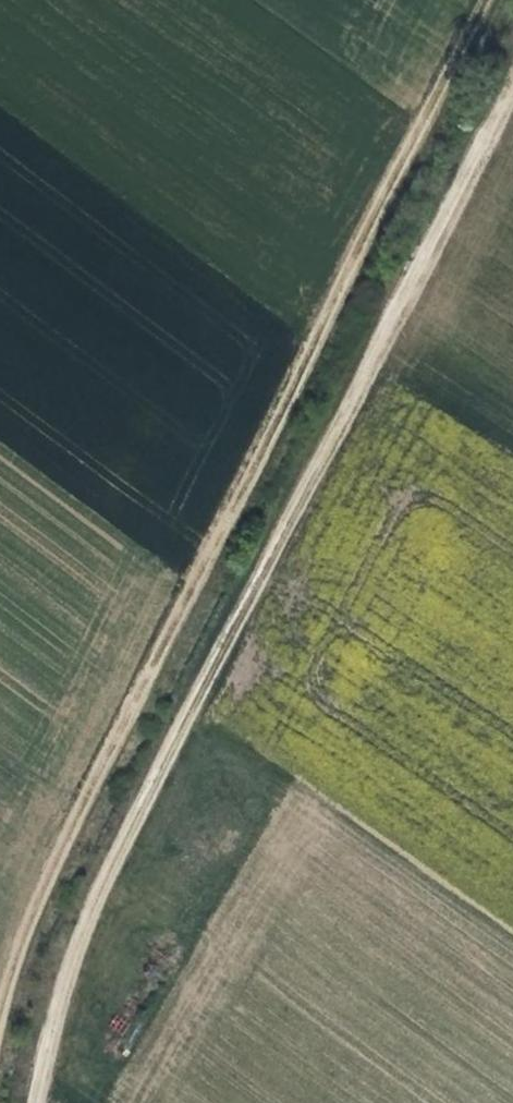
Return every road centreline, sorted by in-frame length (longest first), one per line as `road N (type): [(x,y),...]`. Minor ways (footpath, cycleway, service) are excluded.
road 1 (track): [(39,1102),(89,912),(512,80)]
road 2 (track): [(0,1013),(17,942),(483,0)]

